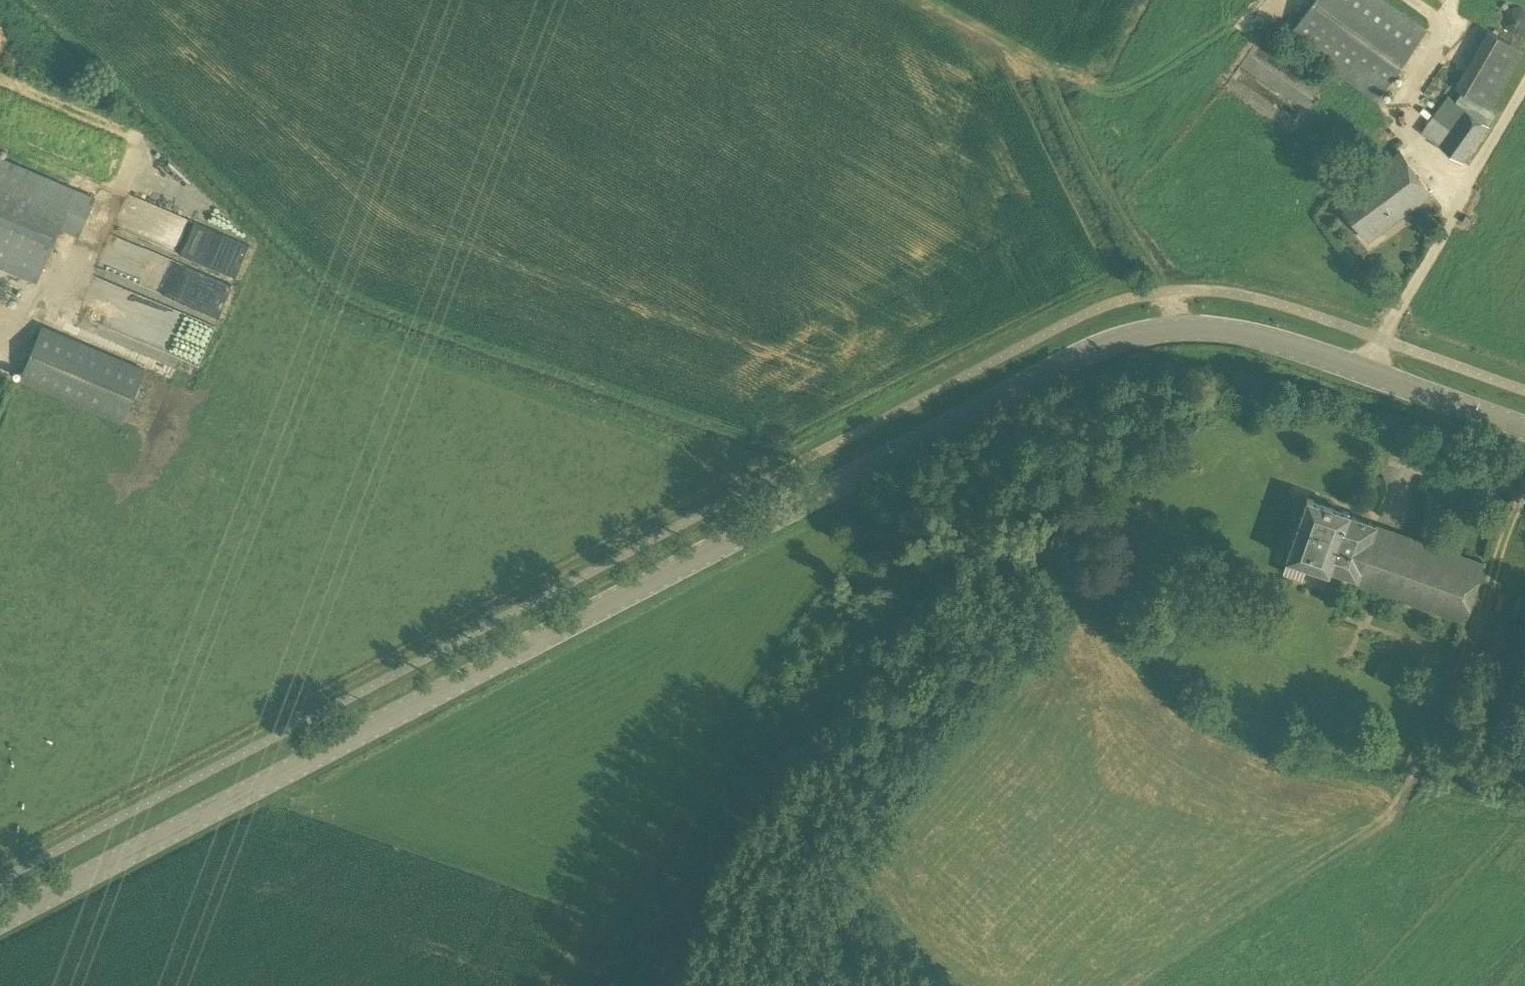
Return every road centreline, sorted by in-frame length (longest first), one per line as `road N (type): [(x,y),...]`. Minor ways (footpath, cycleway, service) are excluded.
road 1 (secondary): [(0,925),(1063,369),(1146,338),(1198,333),(1272,342),(1524,431)]

